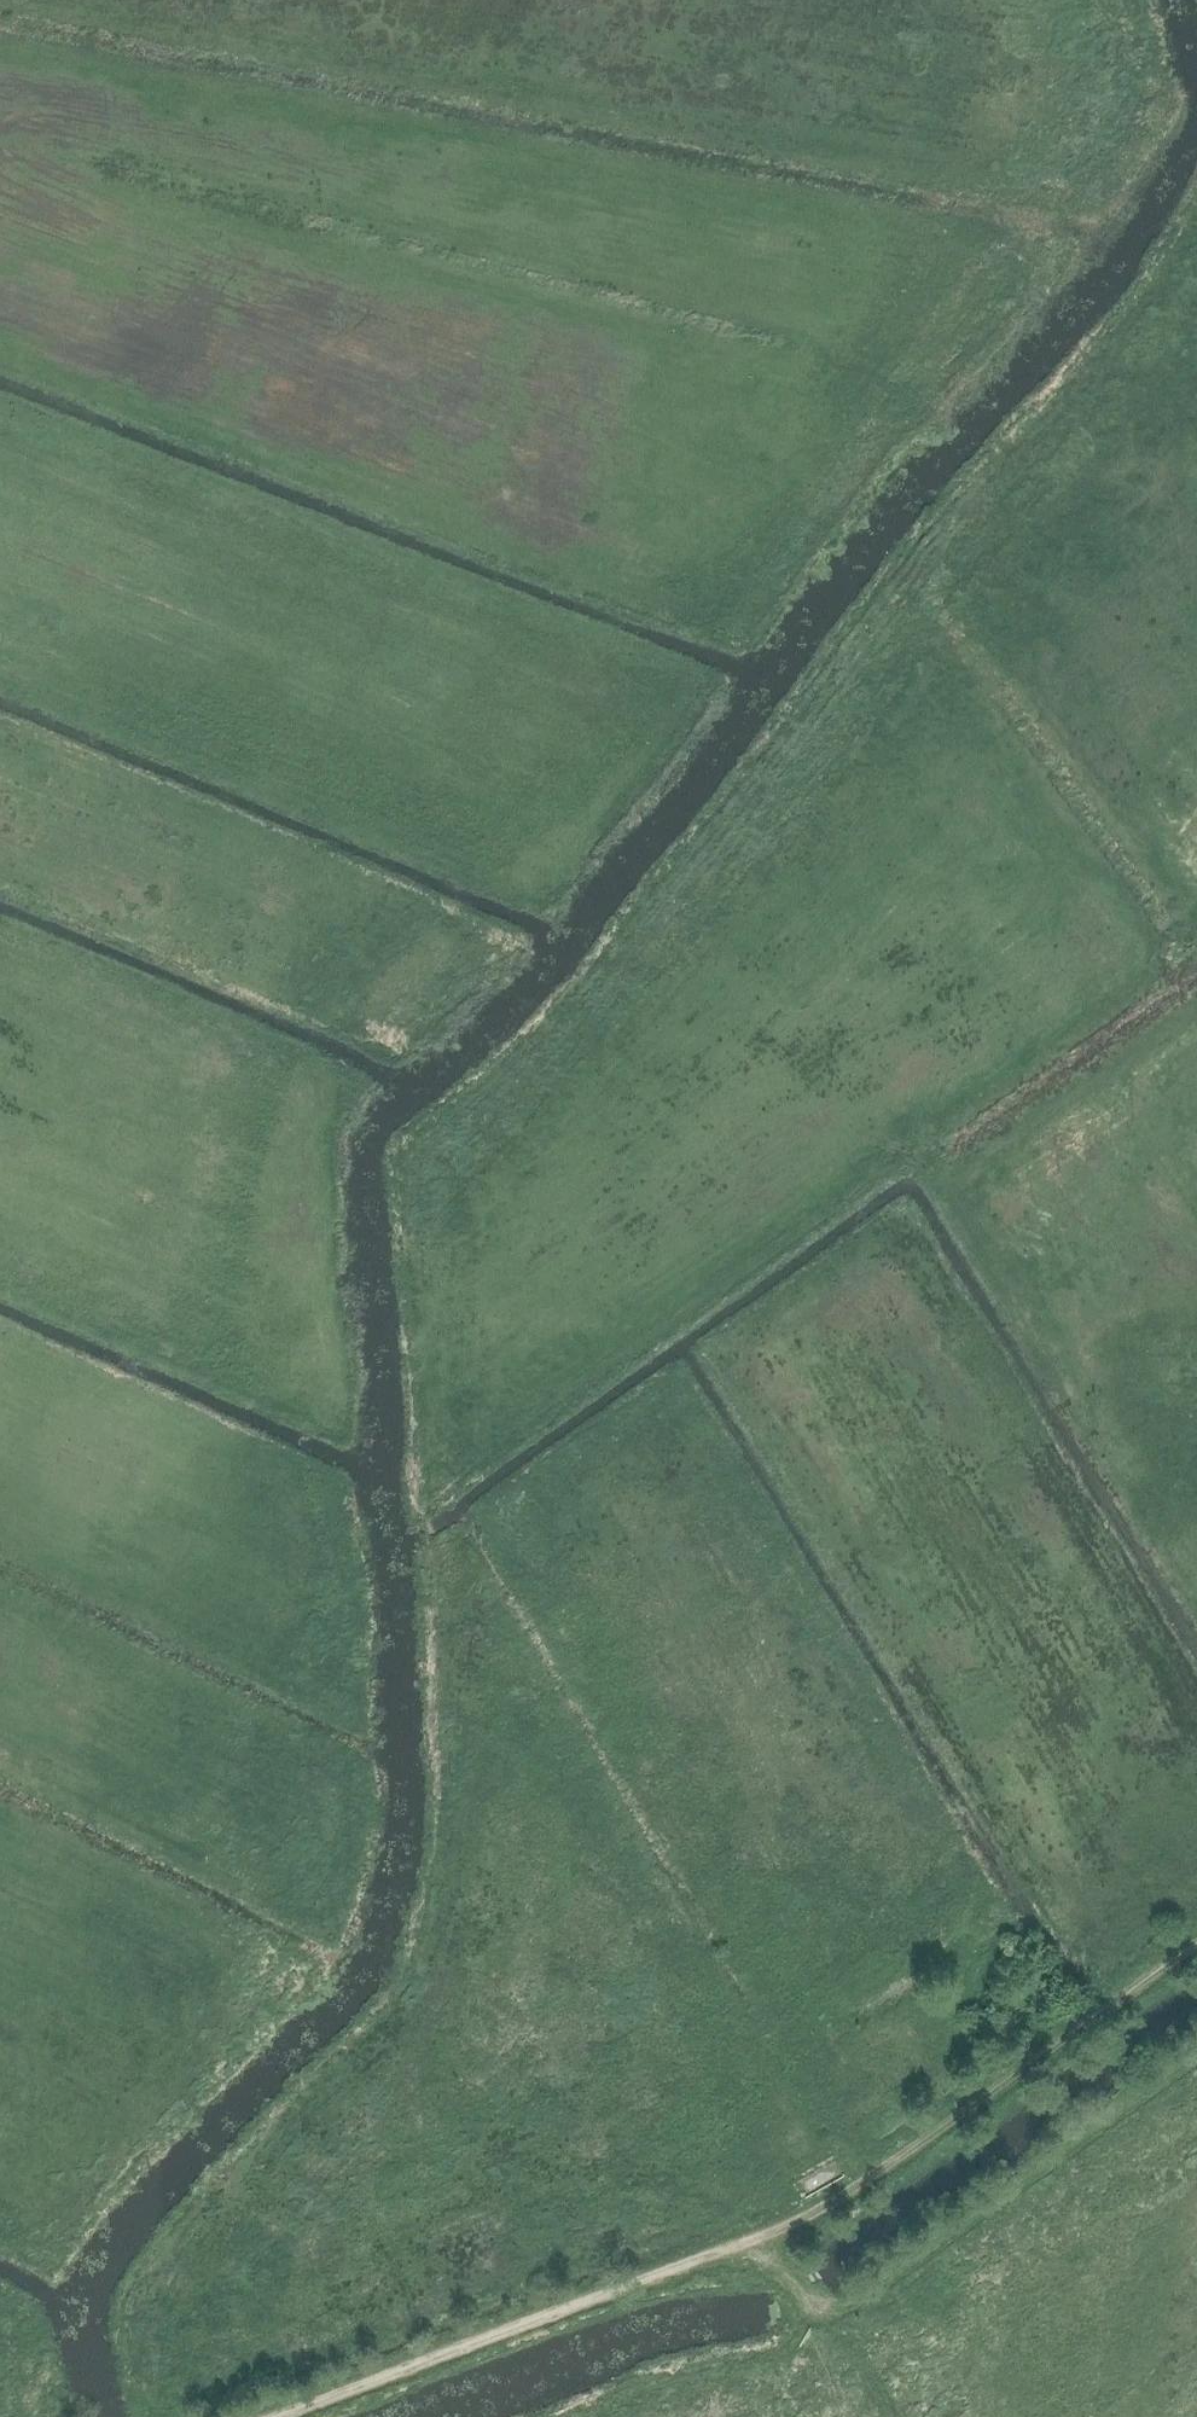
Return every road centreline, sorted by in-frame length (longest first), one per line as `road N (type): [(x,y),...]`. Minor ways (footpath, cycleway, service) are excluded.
road 1 (track): [(266,2416),(804,2216),(849,2192),(1196,1940)]
road 2 (track): [(1196,2056),(846,2311),(815,2303),(757,2238)]

